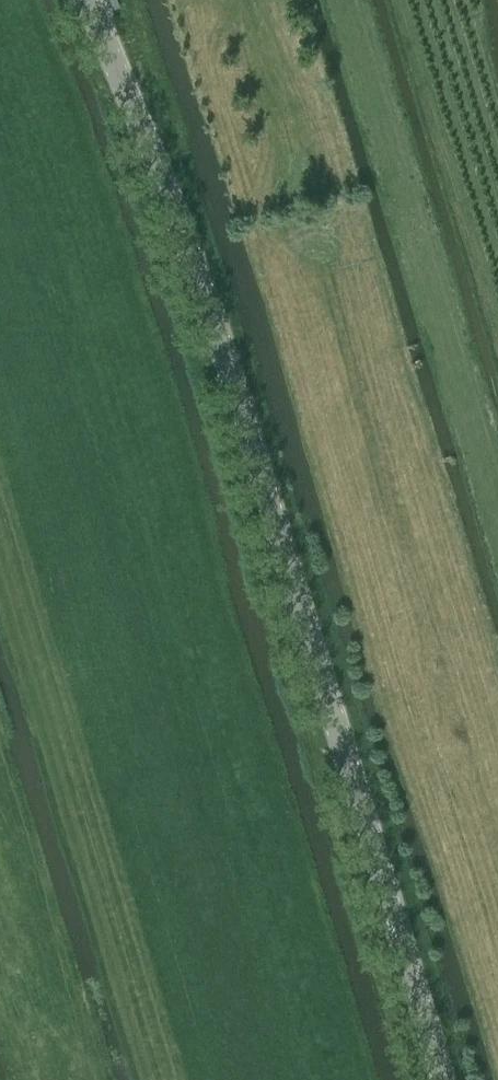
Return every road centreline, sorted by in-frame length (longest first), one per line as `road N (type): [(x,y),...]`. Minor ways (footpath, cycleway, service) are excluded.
road 1 (unclassified): [(450,1079),(244,388),(98,0)]

